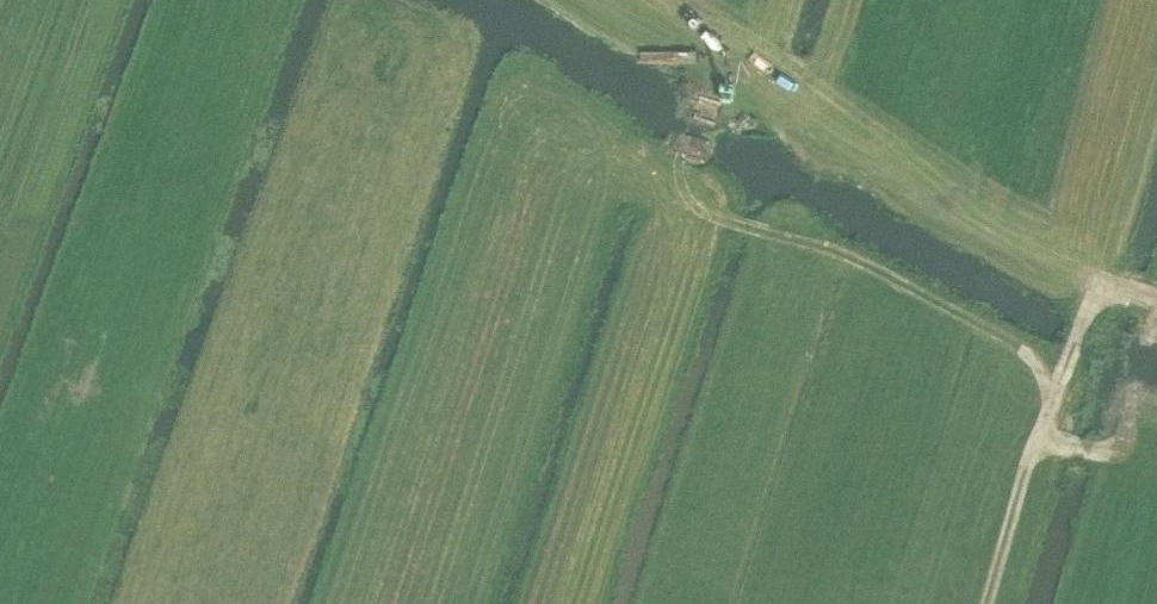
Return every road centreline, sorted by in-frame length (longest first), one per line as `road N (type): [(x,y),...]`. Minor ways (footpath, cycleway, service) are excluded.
road 1 (track): [(1040,443),(1050,400),(1029,355),(832,256),(712,215),(680,191),(676,169),(700,109)]
road 2 (track): [(1040,443),(1111,457),(1148,344)]
road 3 (track): [(983,603),(1040,443)]

